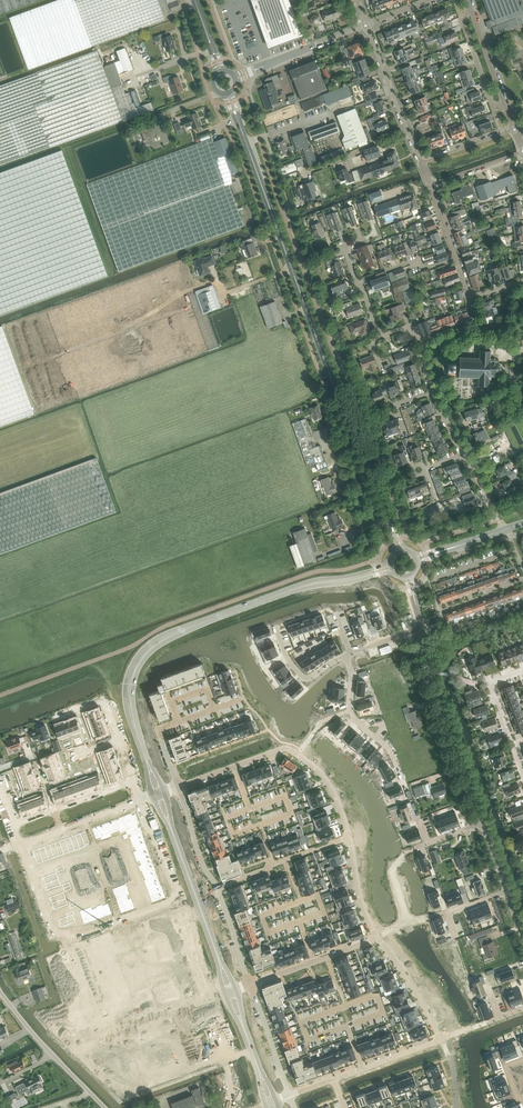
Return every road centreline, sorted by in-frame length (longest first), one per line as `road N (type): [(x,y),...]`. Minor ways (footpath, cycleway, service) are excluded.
road 1 (secondary): [(389,520),(238,119)]
road 2 (residential): [(483,823),(433,686),(421,627)]
road 3 (secondary): [(363,576),(298,587),(172,634)]
road 4 (unclassified): [(105,1107),(0,991)]
road 5 (residential): [(205,997),(226,1057),(141,1089)]
road 6 (residential): [(366,26),(422,164)]
road 7 (secondary): [(170,825),(220,964)]
road 8 (residential): [(217,887),(349,838)]
road 9 (residential): [(249,985),(377,937)]
road 10 (residential): [(131,781),(104,705),(53,721)]
road 11 (residential): [(131,781),(14,824)]
road 12 (unclassified): [(251,72),(366,26)]
road 13 (residential): [(349,838),(320,774),(288,750),(276,751)]
road 14 (residential): [(441,1040),(377,937)]

